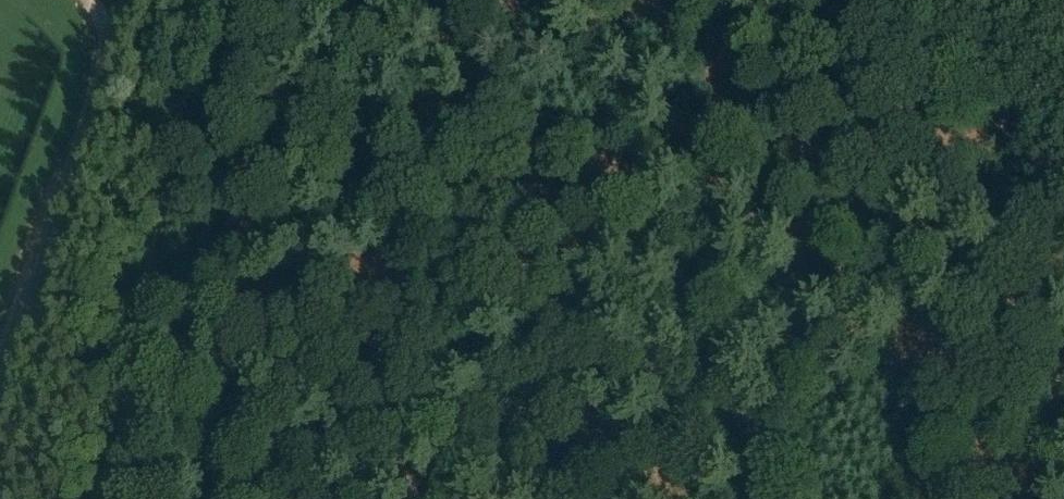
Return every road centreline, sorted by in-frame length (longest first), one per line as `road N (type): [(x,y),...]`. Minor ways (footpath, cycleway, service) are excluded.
road 1 (track): [(108,498),(197,0)]
road 2 (track): [(0,382),(111,38),(86,0)]

